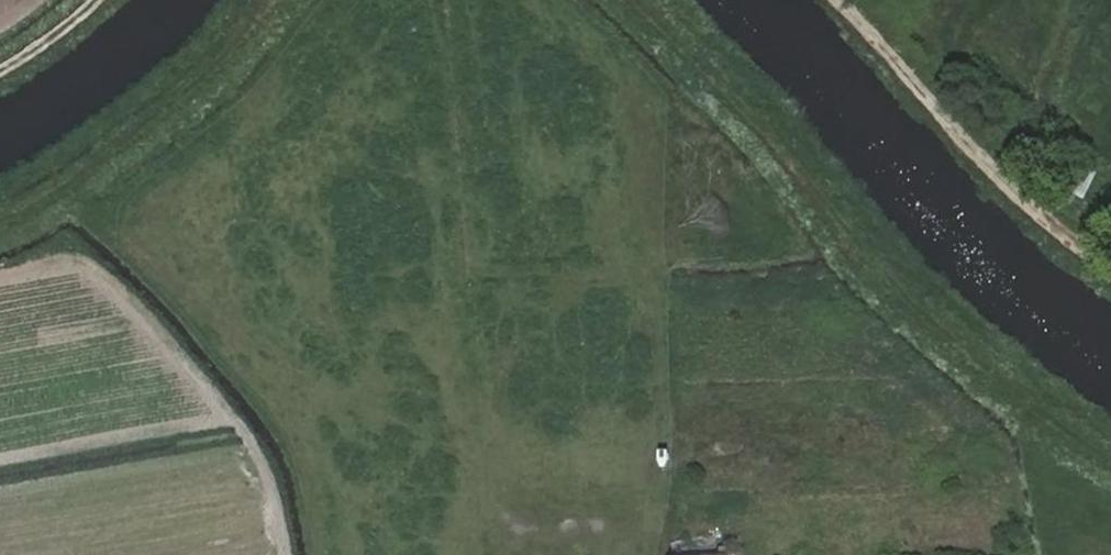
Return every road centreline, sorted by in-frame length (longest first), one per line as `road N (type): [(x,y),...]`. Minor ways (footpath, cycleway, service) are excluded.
road 1 (track): [(1110,450),(1030,396),(895,279),(781,146),(638,0)]
road 2 (track): [(835,0),(1012,195),(1110,272)]
road 3 (track): [(264,0),(158,110),(55,189),(0,215)]
road 4 (track): [(0,71),(112,0)]

